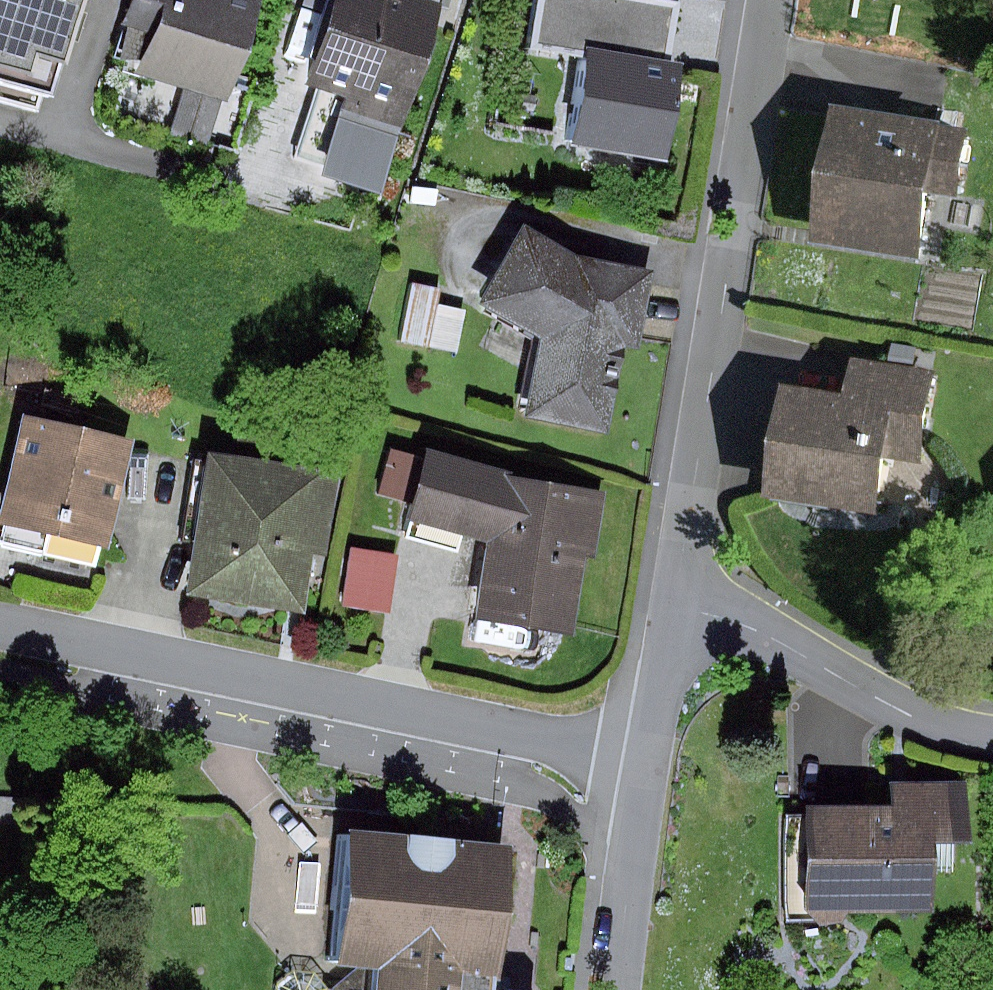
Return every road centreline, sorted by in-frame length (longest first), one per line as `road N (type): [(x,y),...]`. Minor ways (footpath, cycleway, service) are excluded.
road 1 (residential): [(657,763),(0,623)]
road 2 (residential): [(686,604),(783,0)]
road 3 (residential): [(686,604),(755,619),(927,711),(992,732)]
road 4 (residential): [(628,989),(657,763)]
road 5 (residential): [(657,763),(686,604)]

